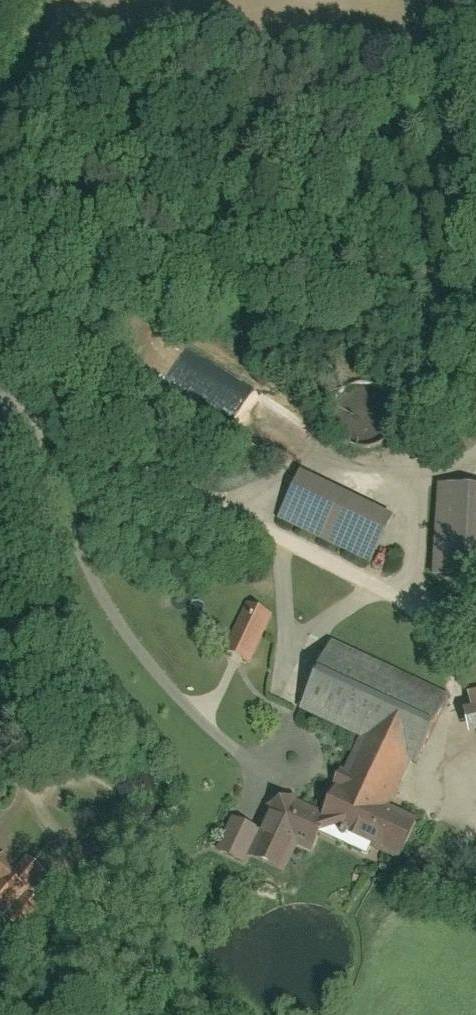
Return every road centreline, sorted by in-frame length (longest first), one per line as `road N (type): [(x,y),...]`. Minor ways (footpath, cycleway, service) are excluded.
road 1 (track): [(459,0),(421,465),(377,477),(314,447),(285,486),(249,509),(162,487),(1,424)]
road 2 (track): [(48,438),(46,492),(119,621),(224,740),(254,761),(278,753),(285,717),(285,553),(249,509)]
road 3 (track): [(0,155),(59,65),(113,39),(156,34),(458,59)]
road 4 (unclassified): [(0,706),(16,650),(20,592),(0,422)]
road 5 (track): [(285,658),(377,588),(413,520),(421,465)]
road 6 (track): [(285,553),(429,617),(475,624)]

